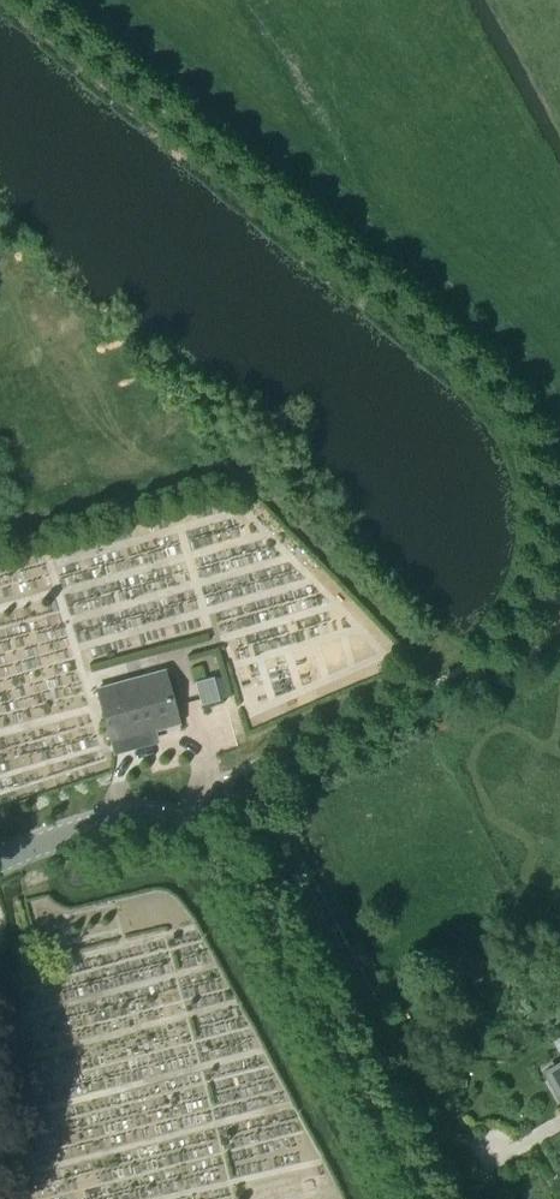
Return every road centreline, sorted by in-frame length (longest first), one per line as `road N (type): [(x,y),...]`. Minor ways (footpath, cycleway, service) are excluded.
road 1 (tertiary): [(419,1198),(219,848),(176,822),(139,817),(0,862)]
road 2 (track): [(199,801),(244,799),(281,825),(397,1046),(442,1112),(477,1143)]

